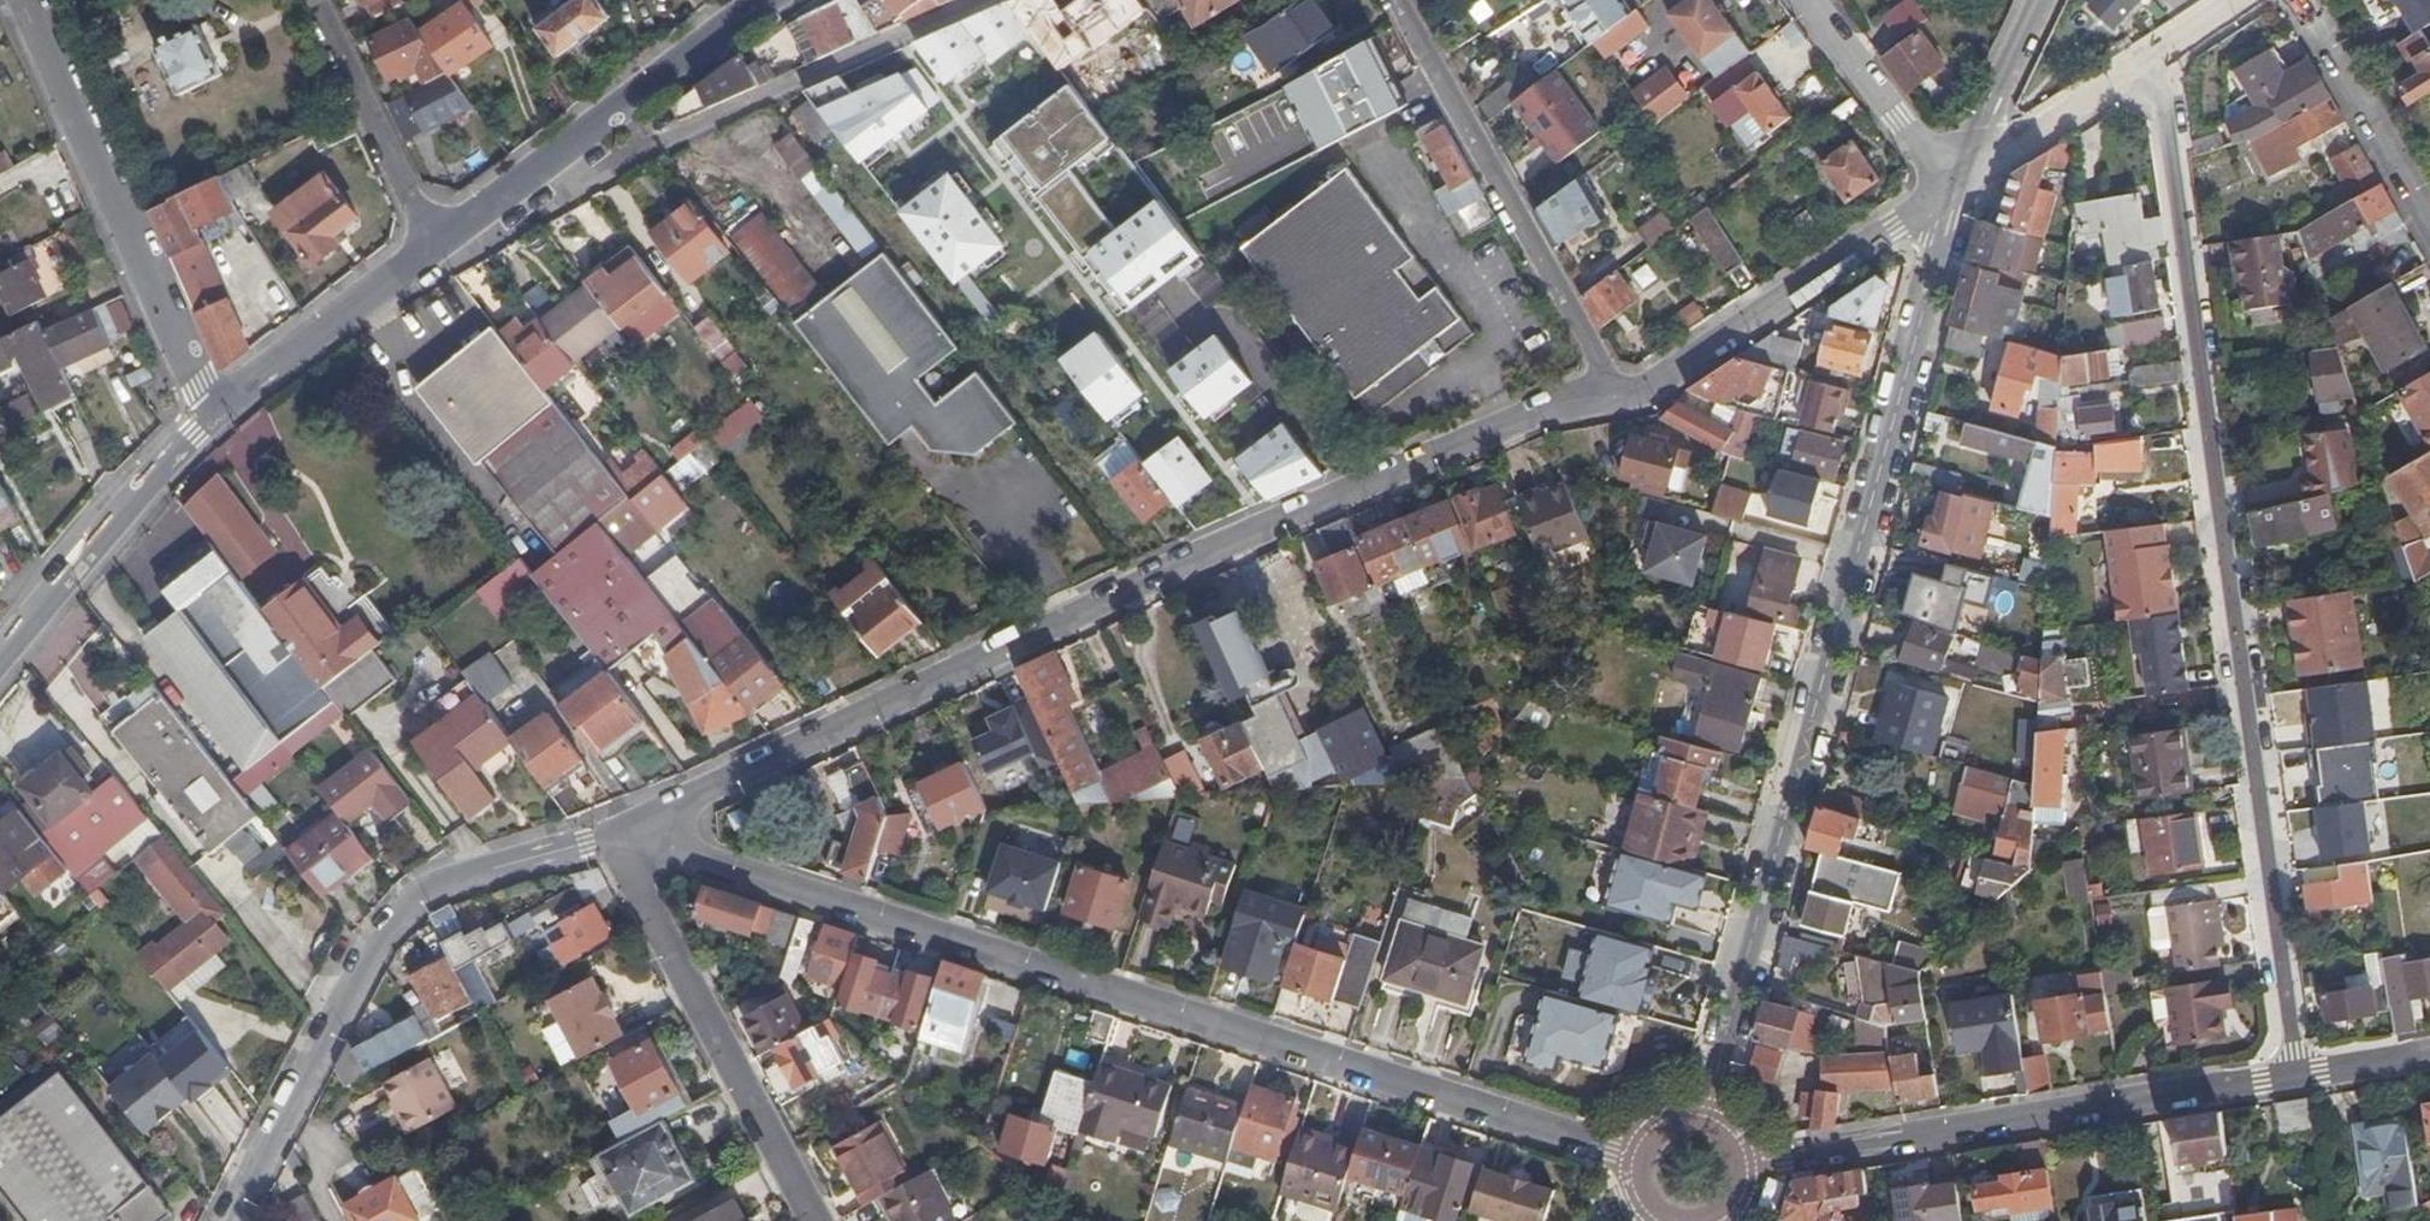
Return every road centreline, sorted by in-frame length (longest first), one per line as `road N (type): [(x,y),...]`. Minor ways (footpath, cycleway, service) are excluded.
road 1 (residential): [(629,827),(1597,388)]
road 2 (residential): [(1634,1152),(629,827)]
road 3 (residential): [(2298,1075),(2154,51)]
road 4 (residential): [(1953,187),(1710,1115)]
road 5 (residential): [(984,0),(424,239)]
road 6 (residential): [(227,1220),(389,925),(430,887),(629,827)]
road 7 (residential): [(1750,1169),(2298,1075)]
road 8 (residential): [(206,413),(22,0)]
road 9 (residential): [(629,827),(630,860),(822,1220)]
road 10 (residential): [(1390,0),(1597,388)]
road 11 (residential): [(1597,388),(1636,386),(1953,187)]
road 12 (tertiary): [(424,239),(747,0)]
road 13 (tertiary): [(0,660),(206,413)]
road 14 (tertiary): [(206,413),(424,239)]
road 15 (residential): [(311,0),(424,239)]
road 16 (residential): [(2429,224),(2301,0)]
road 17 (residential): [(1953,187),(2154,51)]
road 18 (residential): [(1953,187),(1893,125),(1802,0)]
road 19 (residential): [(2037,0),(1953,187)]
road 20 (residential): [(2298,1075),(2429,1054)]

